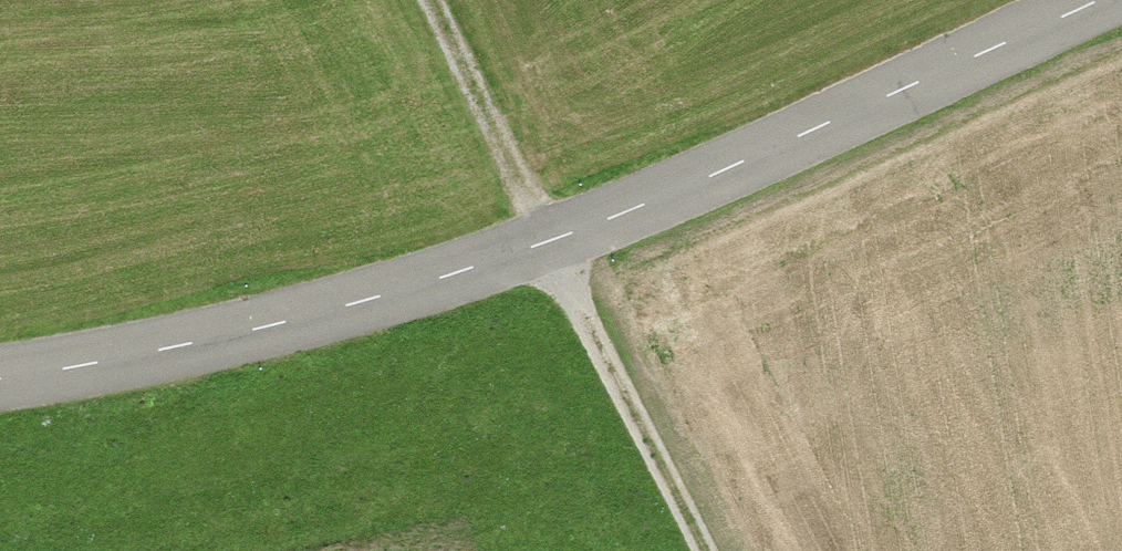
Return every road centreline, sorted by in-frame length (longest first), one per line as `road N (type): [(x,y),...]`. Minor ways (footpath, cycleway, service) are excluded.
road 1 (tertiary): [(0,377),(178,352),(544,254),(1102,0)]
road 2 (track): [(422,0),(696,550)]

